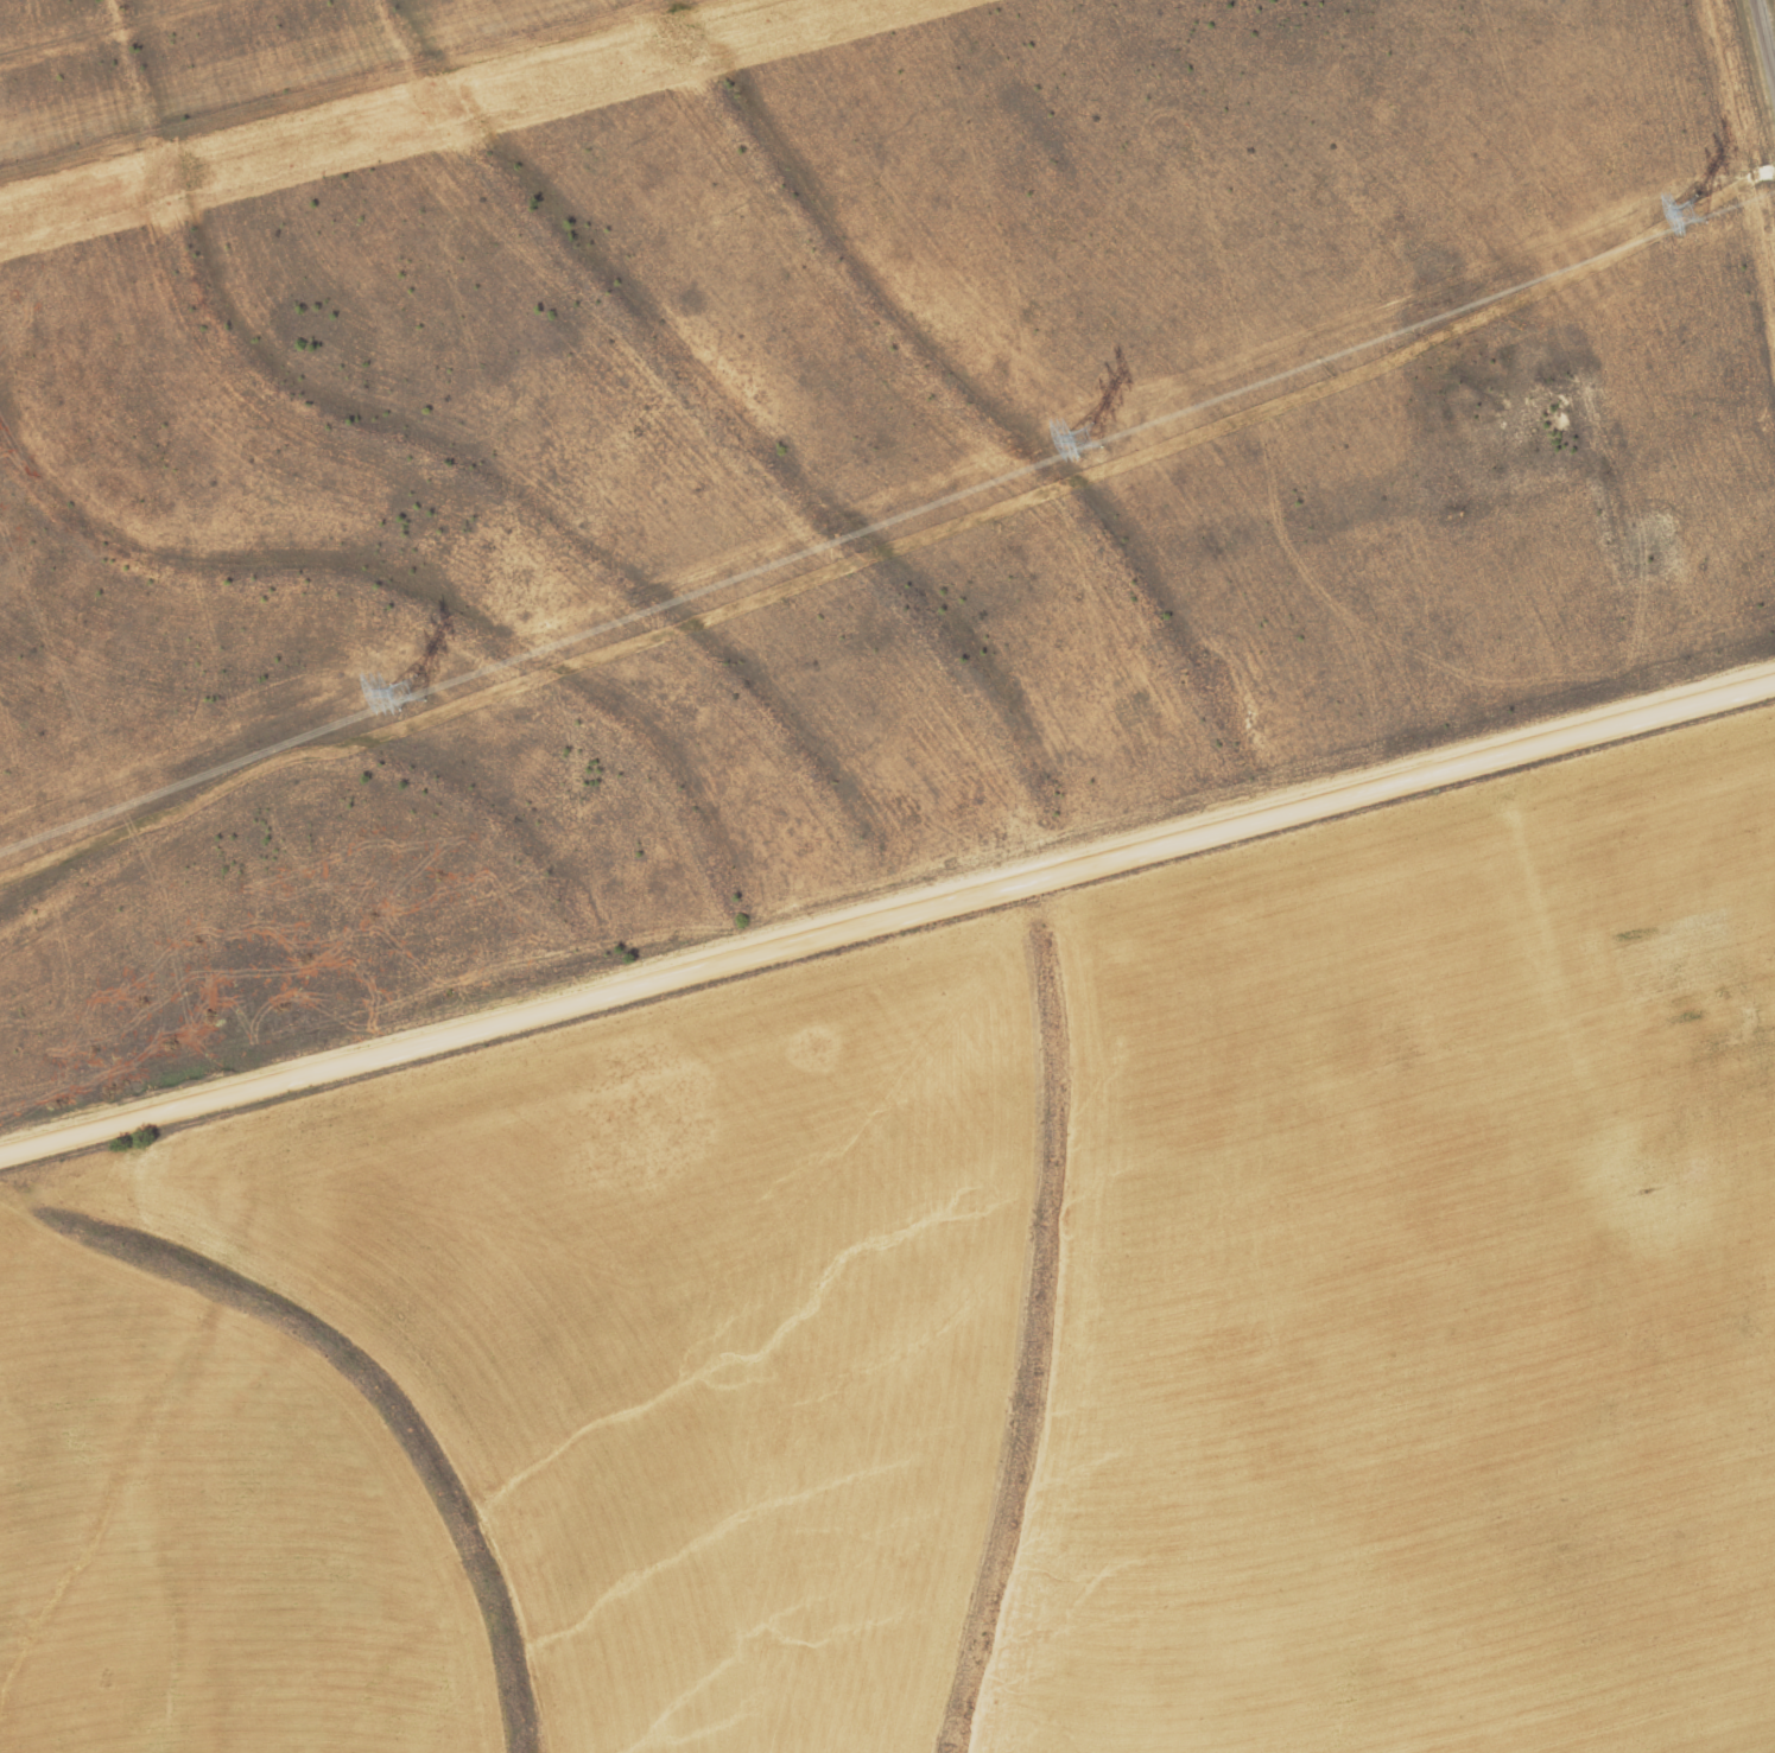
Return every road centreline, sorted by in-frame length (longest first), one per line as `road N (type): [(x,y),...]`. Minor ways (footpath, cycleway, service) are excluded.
road 1 (residential): [(1774,676),(0,1152)]

